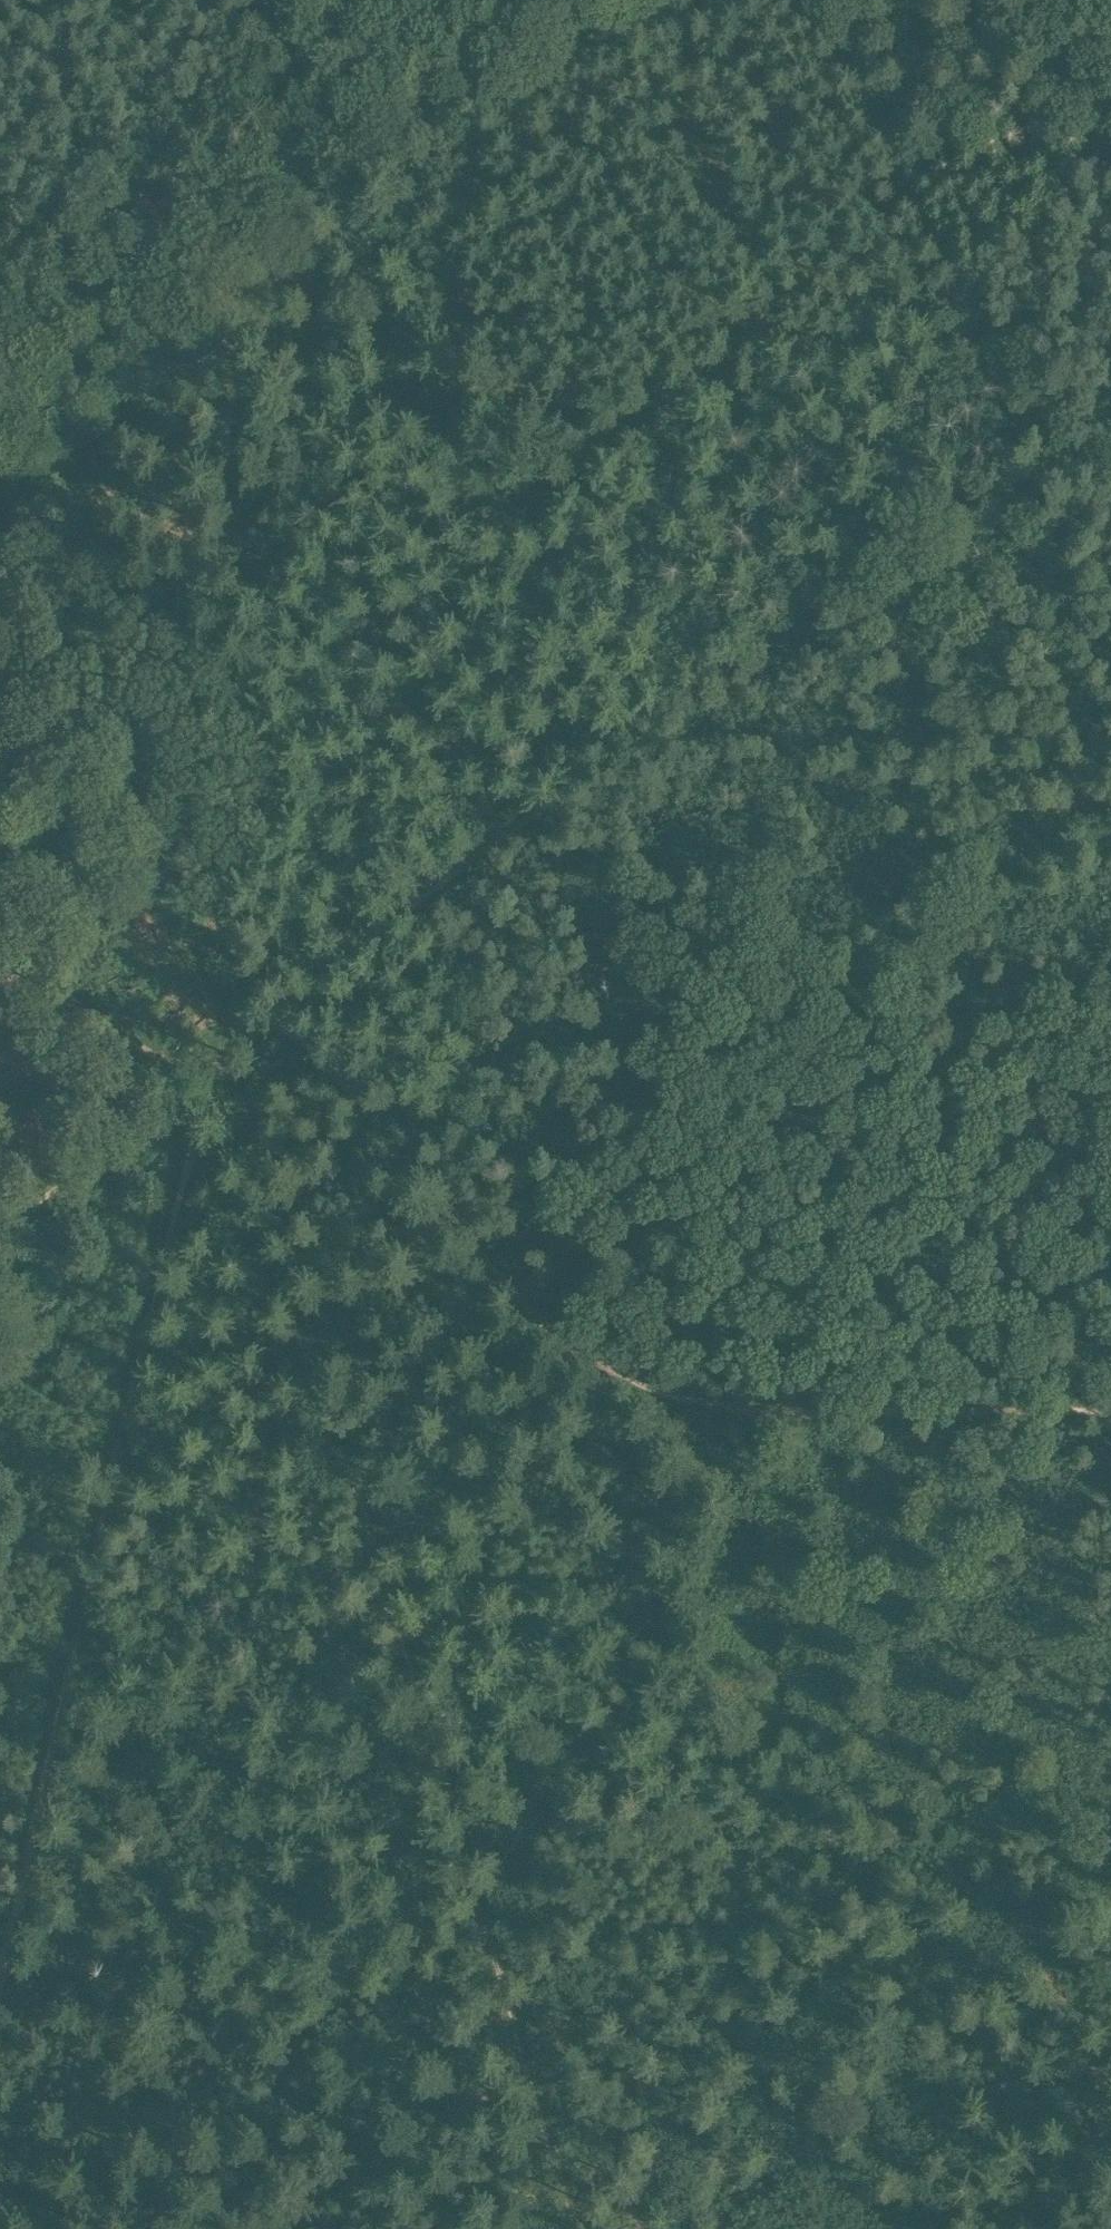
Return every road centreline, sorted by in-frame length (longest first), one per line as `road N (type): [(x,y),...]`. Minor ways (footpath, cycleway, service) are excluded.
road 1 (tertiary): [(0,414),(537,0)]

